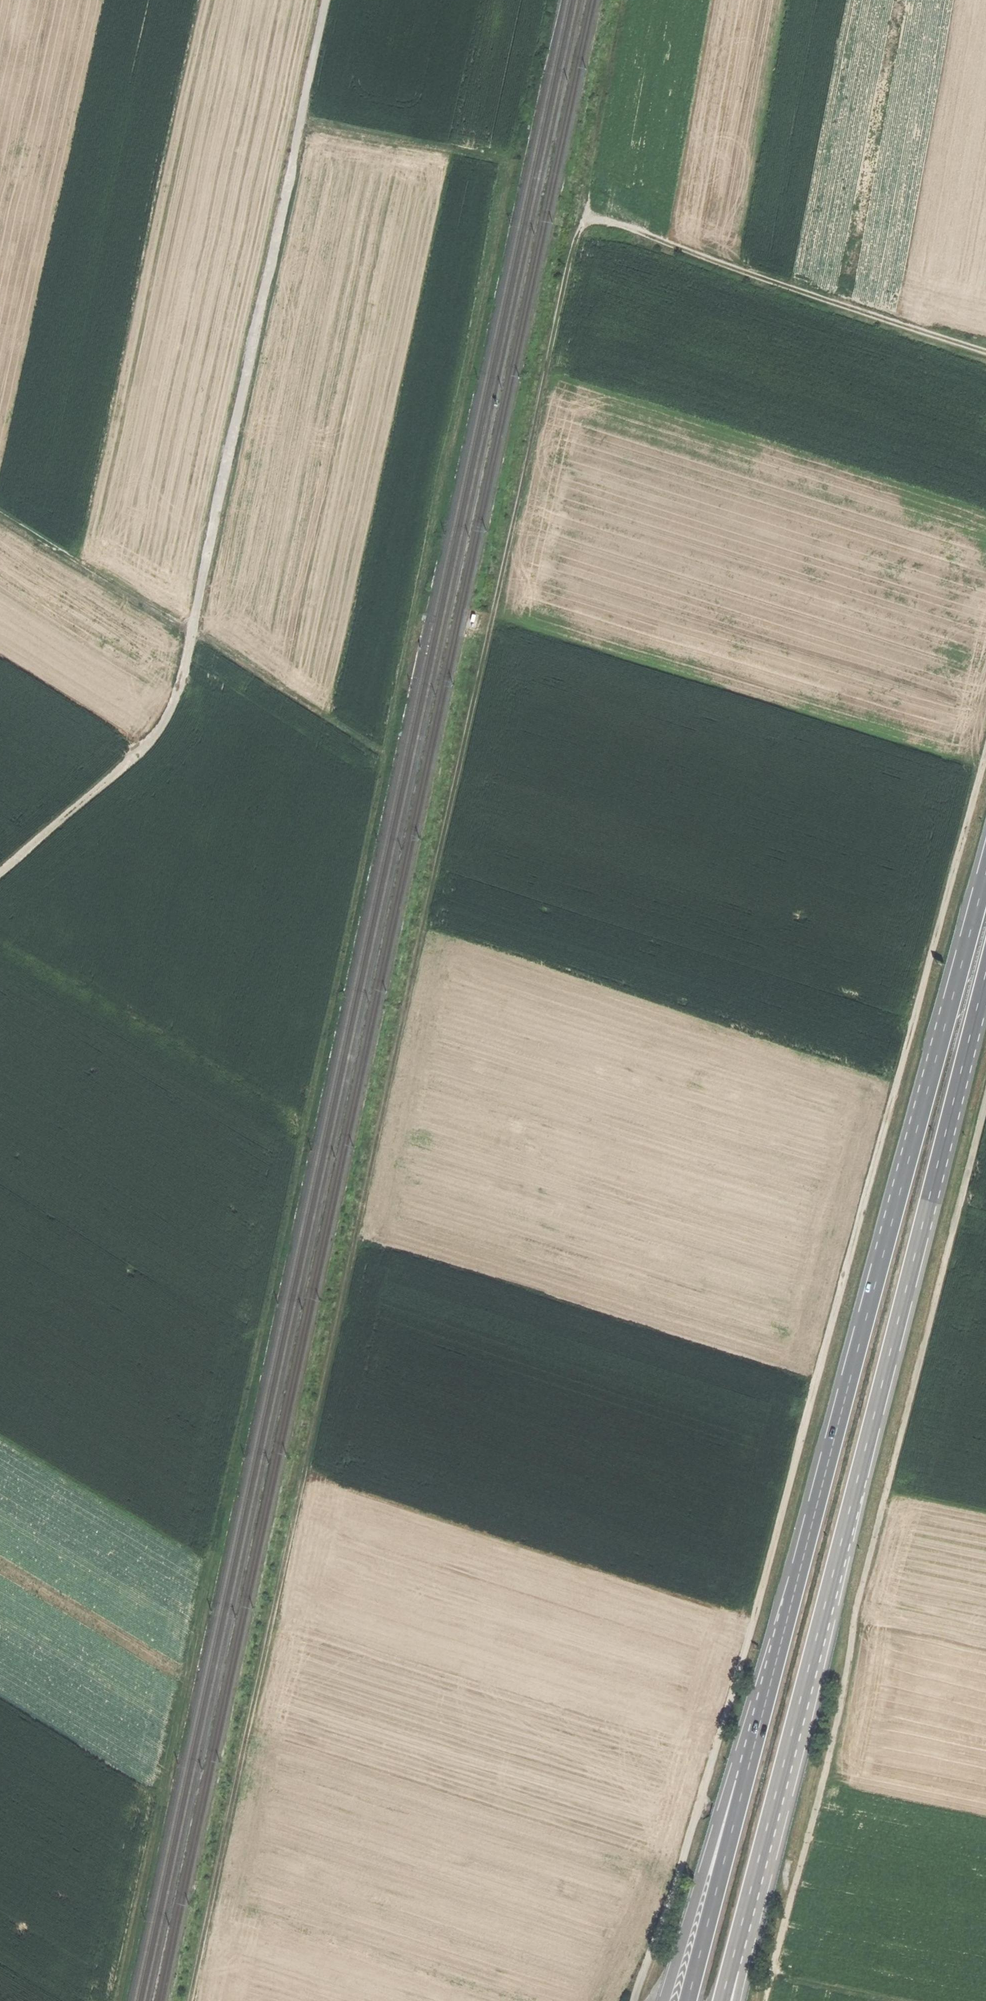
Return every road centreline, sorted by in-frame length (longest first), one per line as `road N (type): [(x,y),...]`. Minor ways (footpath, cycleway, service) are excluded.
road 1 (track): [(300,119),(513,165),(118,2000)]
road 2 (track): [(592,219),(576,241),(191,2000)]
road 3 (track): [(985,757),(784,1512),(633,2000)]
road 4 (track): [(0,871),(138,758),(168,724),(194,633),(327,0)]
road 5 (trunk): [(985,869),(745,1771)]
road 6 (track): [(771,1975),(985,1109)]
road 7 (trunk): [(847,1521),(985,973)]
road 8 (track): [(386,757),(0,511)]
road 9 (trunk): [(742,1928),(847,1521)]
road 10 (trunk): [(742,1928),(847,1521)]
road 11 (track): [(592,219),(985,352)]
road 12 (trunk): [(745,1771),(725,1796),(665,2000)]
road 13 (trunk): [(745,1771),(688,2000)]
road 14 (track): [(592,219),(626,0)]
road 15 (track): [(893,2000),(771,1975)]

